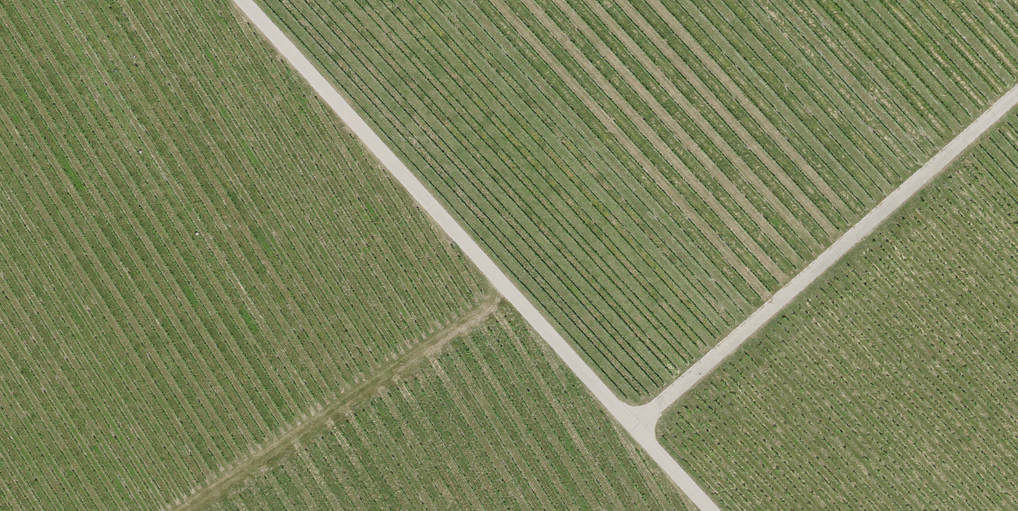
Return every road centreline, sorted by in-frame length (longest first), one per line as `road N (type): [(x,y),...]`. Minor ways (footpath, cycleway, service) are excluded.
road 1 (track): [(713,510),(238,0)]
road 2 (track): [(635,426),(1017,92)]
road 3 (track): [(503,287),(185,510)]

